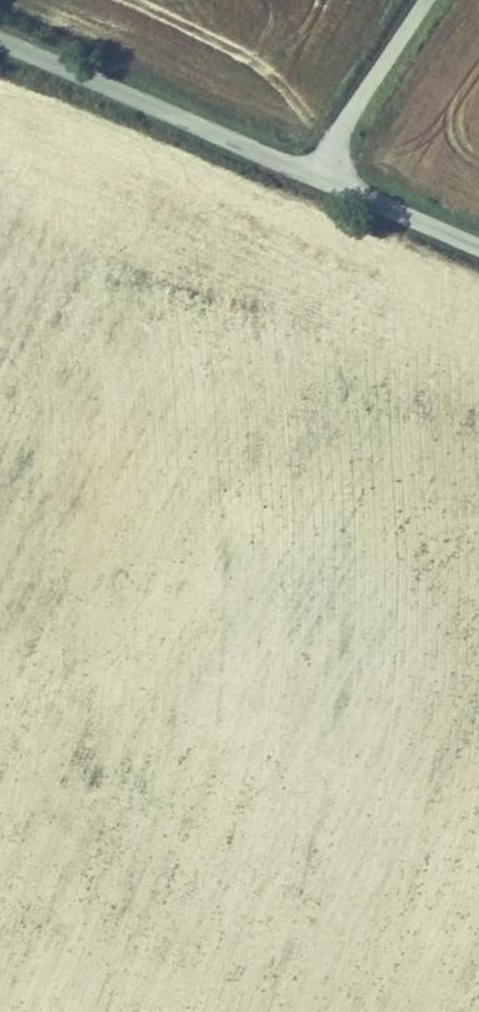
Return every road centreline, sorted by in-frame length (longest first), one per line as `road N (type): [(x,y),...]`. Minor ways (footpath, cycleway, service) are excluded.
road 1 (tertiary): [(313,176),(0,41)]
road 2 (unclassified): [(431,0),(313,176)]
road 3 (tertiary): [(478,248),(313,176)]

